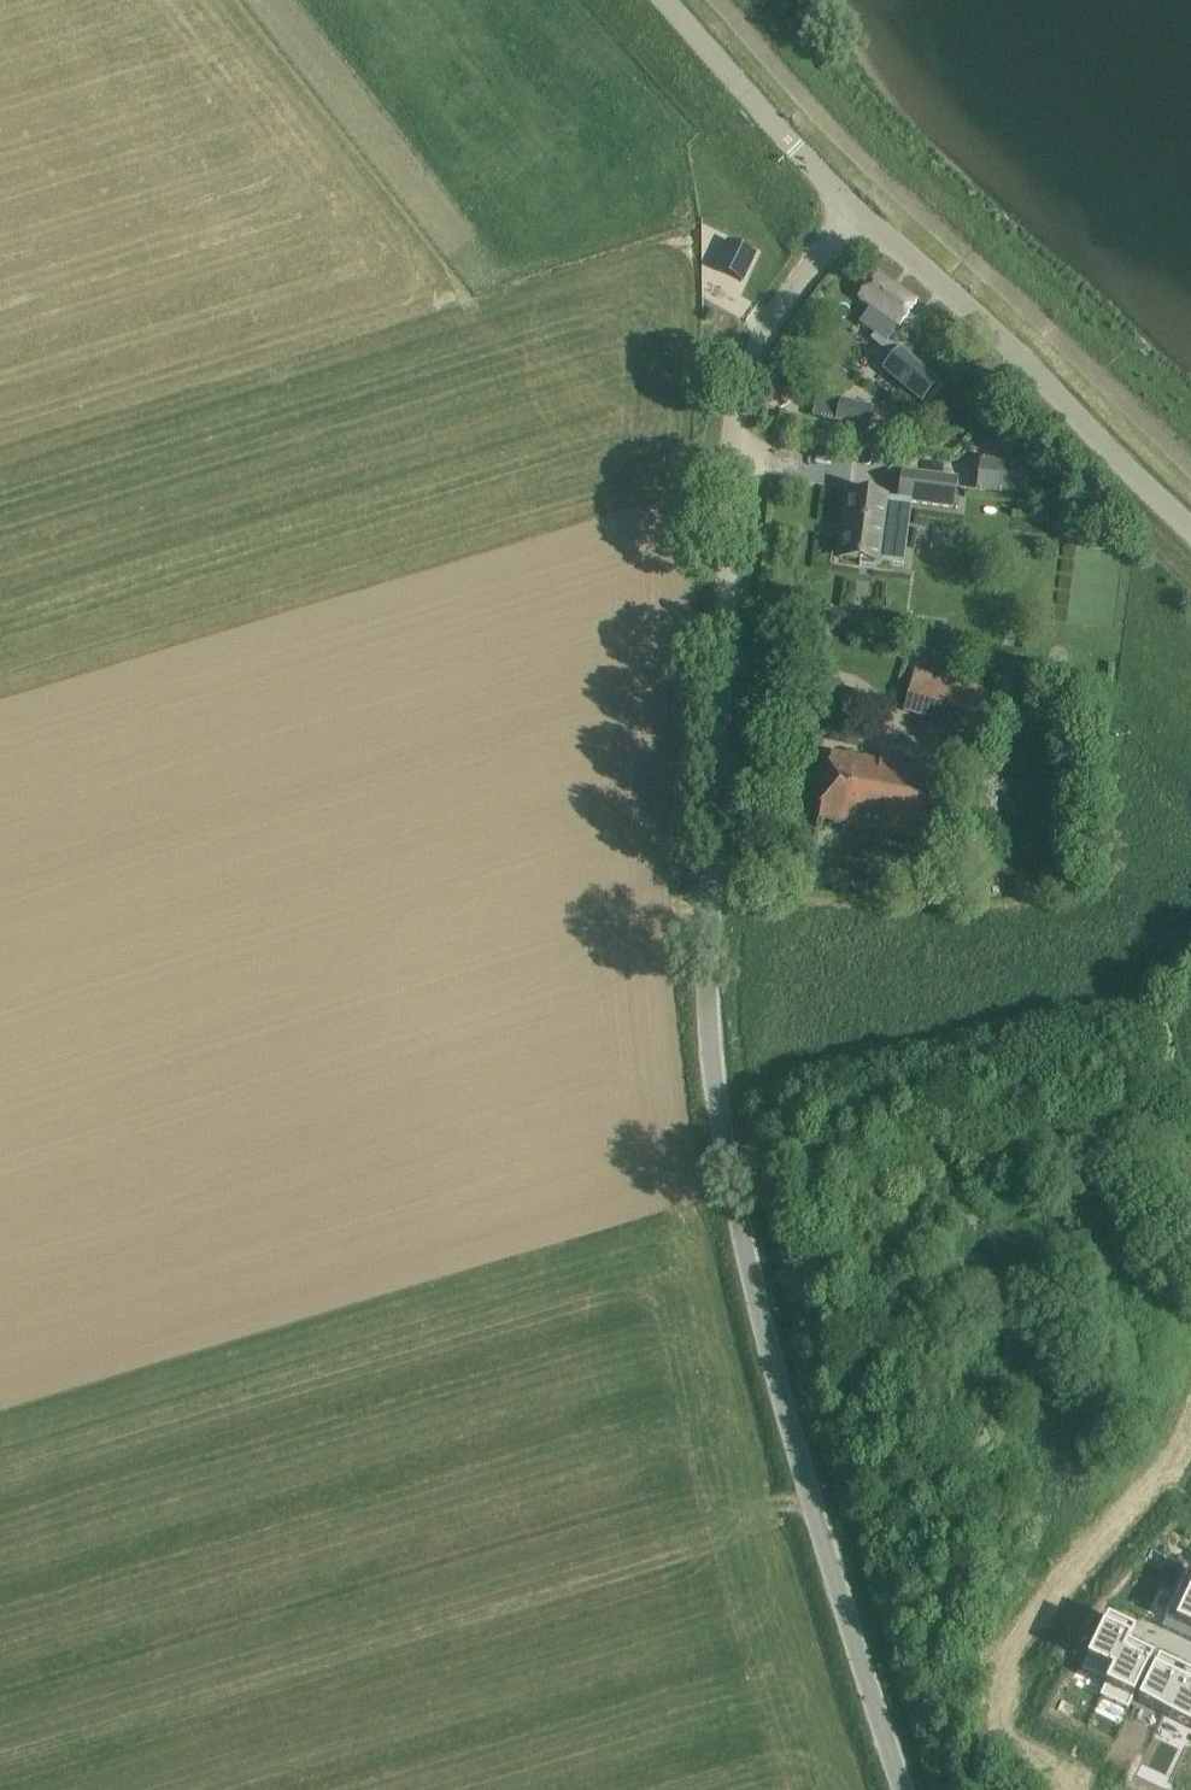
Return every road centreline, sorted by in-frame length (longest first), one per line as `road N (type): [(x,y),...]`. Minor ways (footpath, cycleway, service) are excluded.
road 1 (unclassified): [(905,1789),(778,1388),(729,1182),(710,1049),(738,405),(755,344),(859,213)]
road 2 (tertiary): [(1190,527),(859,213)]
road 3 (tertiary): [(859,213),(665,0)]

